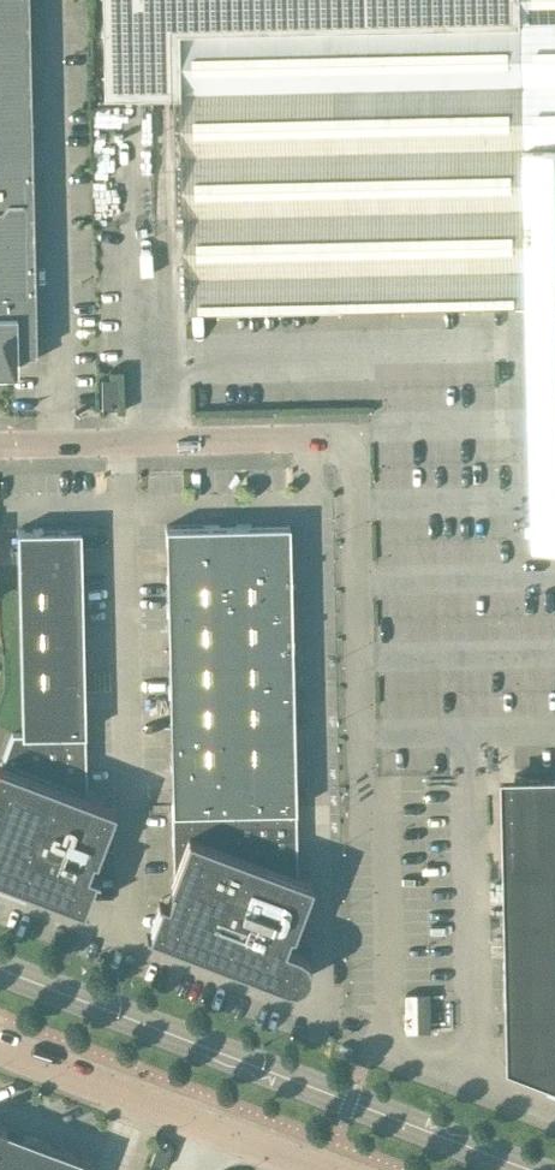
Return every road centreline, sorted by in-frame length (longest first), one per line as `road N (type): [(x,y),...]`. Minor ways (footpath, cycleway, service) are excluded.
road 1 (secondary): [(531,1169),(0,969)]
road 2 (unclassified): [(0,445),(357,436)]
road 3 (unclassified): [(0,1050),(319,1169)]

